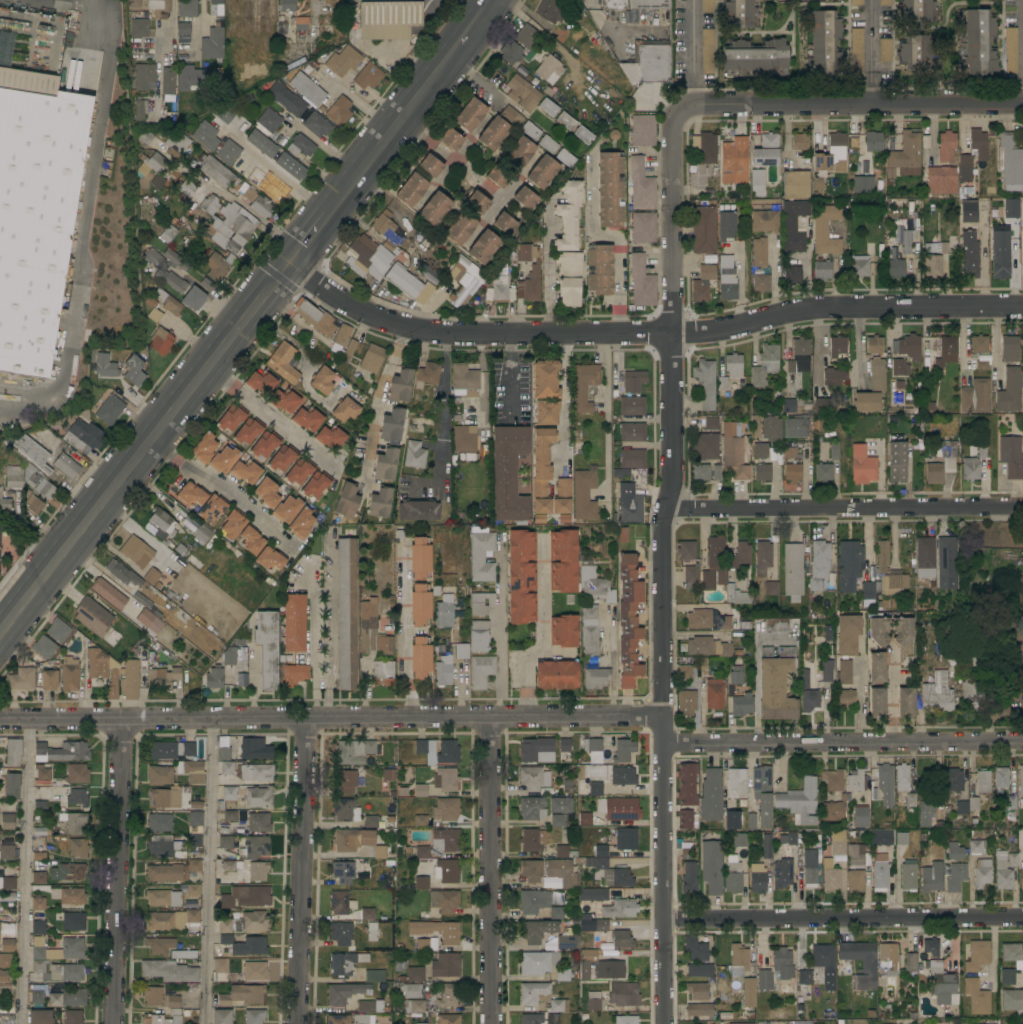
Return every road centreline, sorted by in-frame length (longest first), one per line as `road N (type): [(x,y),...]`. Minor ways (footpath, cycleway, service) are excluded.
road 1 (tertiary): [(491,0),(0,636)]
road 2 (residential): [(292,261),(346,301),(446,334),(673,334),(835,308),(1022,307)]
road 3 (residential): [(0,718),(663,716)]
road 4 (residential): [(675,104),(675,479),(661,521),(663,716)]
road 5 (residential): [(663,741),(1022,741)]
road 6 (residential): [(665,507),(1022,506)]
road 7 (residential): [(665,916),(1022,917)]
road 8 (residential): [(675,104),(1022,102)]
road 9 (residential): [(491,1023),(488,716)]
road 10 (residential): [(665,1023),(663,716)]
road 11 (residential): [(299,1023),(308,717)]
road 12 (residential): [(116,1023),(122,718)]

